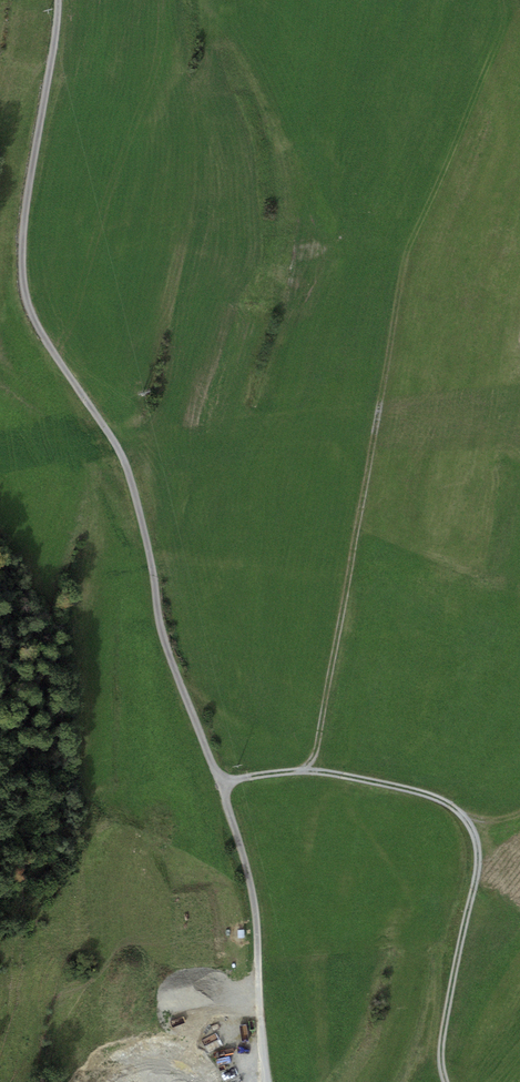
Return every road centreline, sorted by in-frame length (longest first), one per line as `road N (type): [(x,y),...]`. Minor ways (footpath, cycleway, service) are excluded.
road 1 (unclassified): [(58,0),(24,220),(27,301),(127,468),(166,646),(256,902),(273,1081)]
road 2 (track): [(222,786),(316,772),(423,793),(463,817),(479,862),(444,1028),(447,1081)]
road 3 (track): [(301,771),(318,742),(389,357)]

